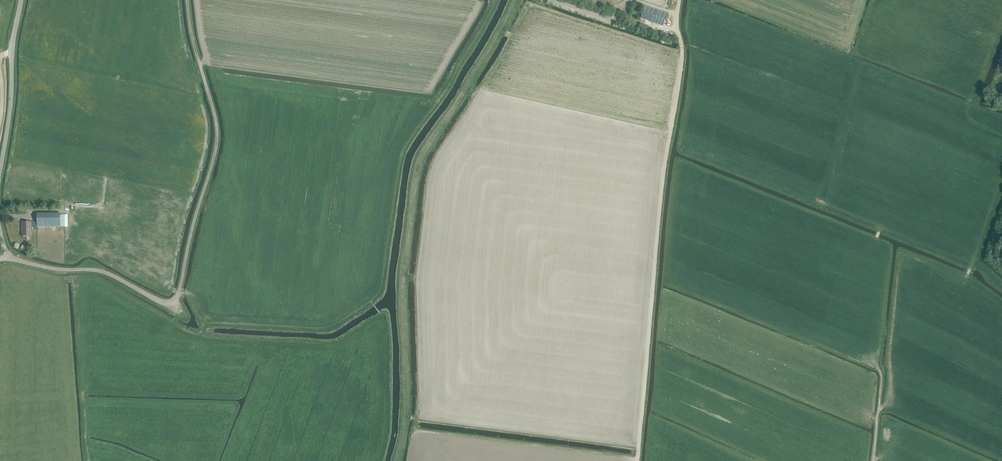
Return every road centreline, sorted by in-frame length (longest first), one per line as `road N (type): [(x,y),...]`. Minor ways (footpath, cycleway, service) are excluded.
road 1 (track): [(637,460),(683,65),(674,22)]
road 2 (track): [(180,289),(218,129),(188,0)]
road 3 (track): [(2,256),(103,271),(161,302),(180,289)]
road 4 (unclassified): [(0,177),(22,0)]

